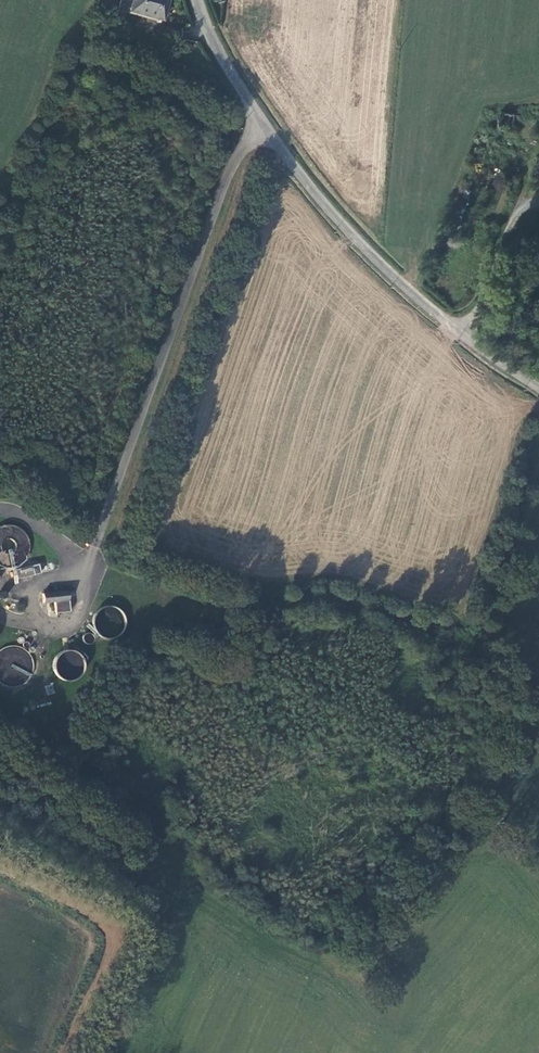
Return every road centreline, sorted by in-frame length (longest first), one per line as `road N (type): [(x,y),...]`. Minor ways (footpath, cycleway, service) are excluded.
road 1 (unclassified): [(254,108),(96,543)]
road 2 (tertiary): [(254,108),(354,239),(467,337)]
road 3 (track): [(78,29),(254,108)]
road 4 (unclassified): [(524,204),(467,337)]
road 5 (tertiary): [(197,0),(254,108)]

